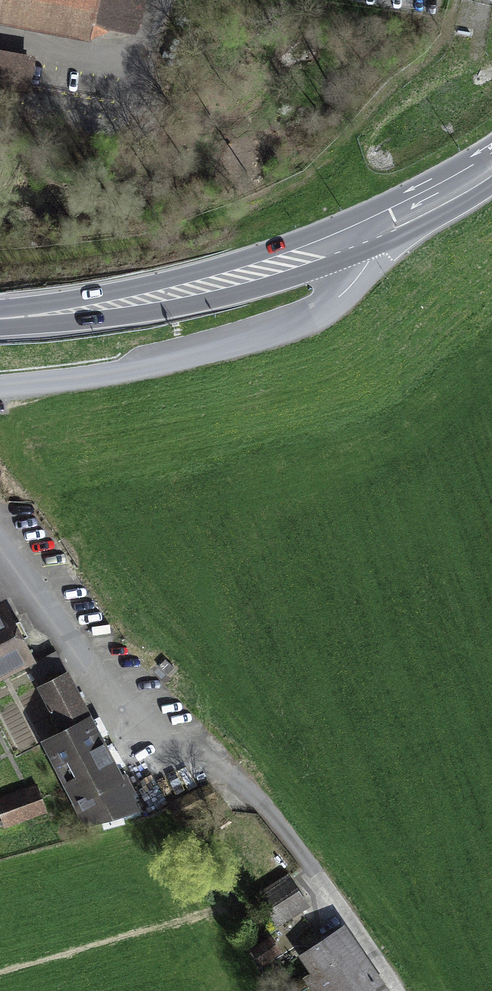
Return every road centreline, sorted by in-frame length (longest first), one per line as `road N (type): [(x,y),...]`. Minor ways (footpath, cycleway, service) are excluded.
road 1 (unclassified): [(0,388),(117,373),(305,323),(369,259),(369,233)]
road 2 (primary): [(0,318),(193,291),(369,233)]
road 3 (primary): [(369,233),(491,170)]

